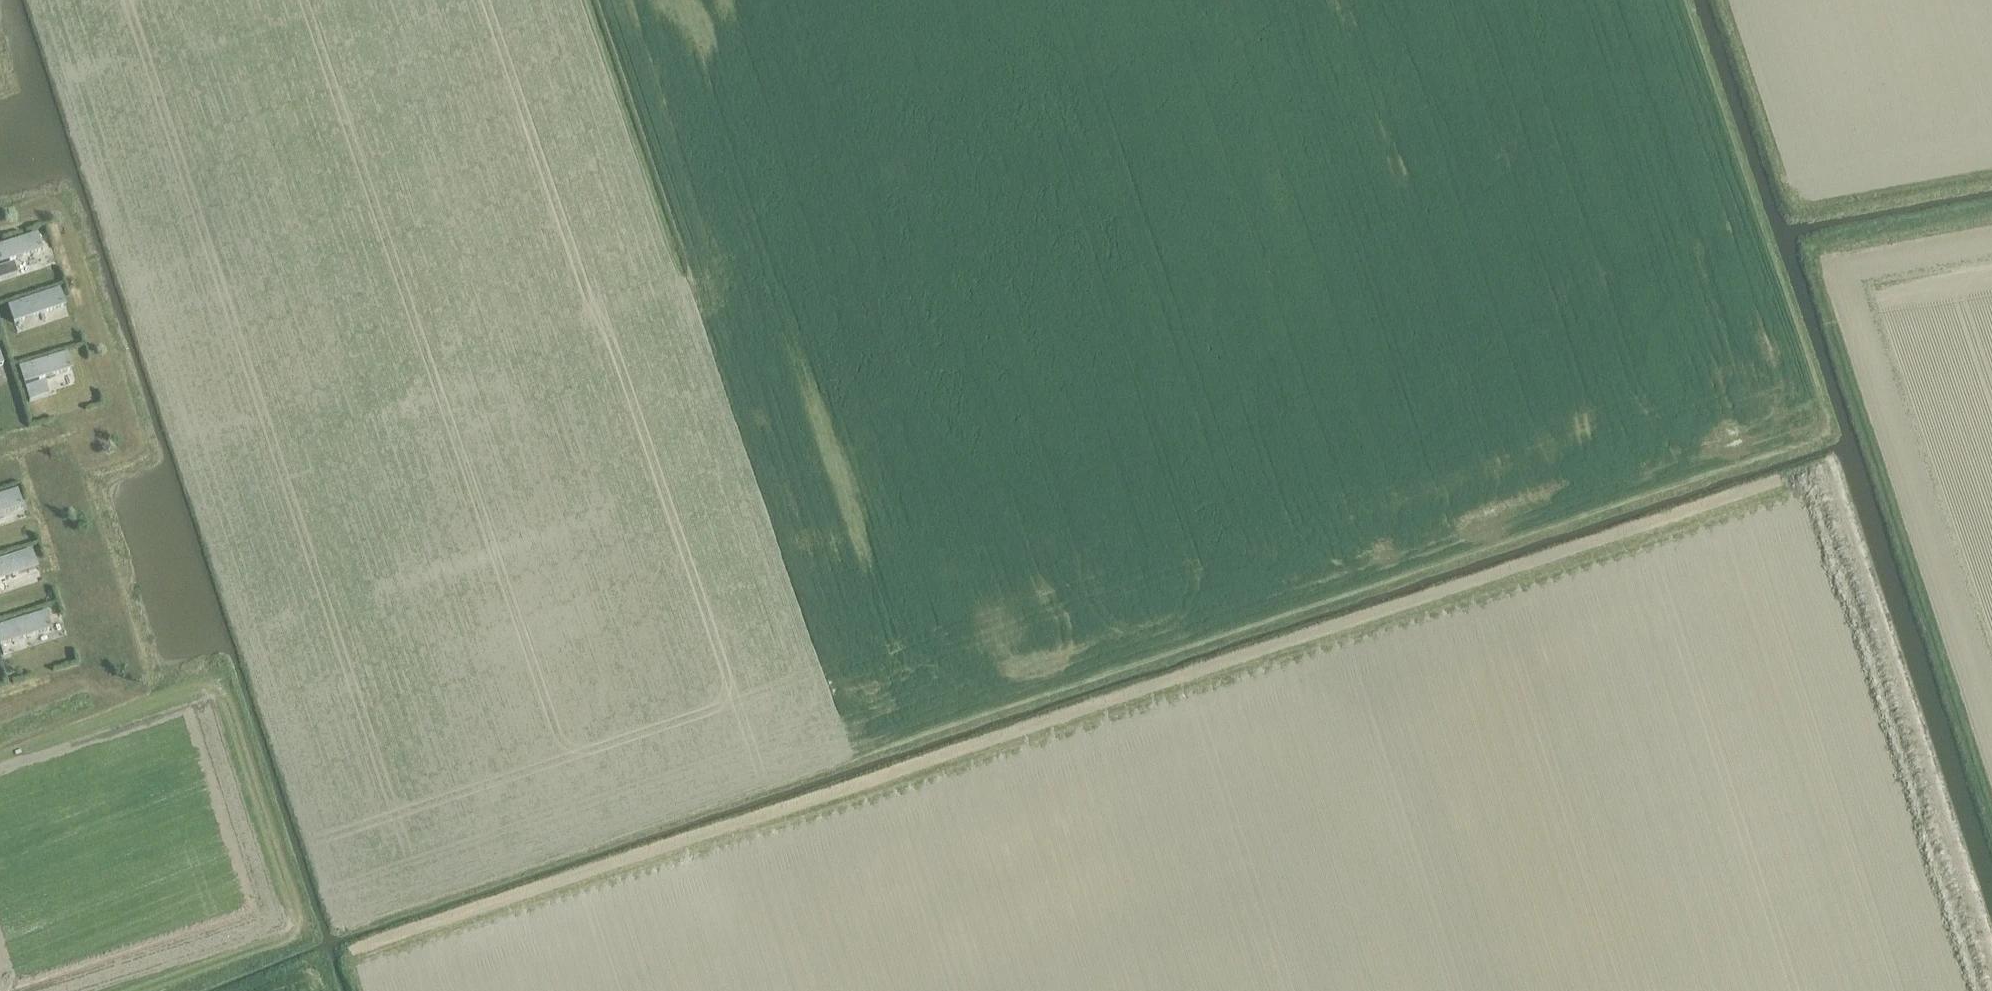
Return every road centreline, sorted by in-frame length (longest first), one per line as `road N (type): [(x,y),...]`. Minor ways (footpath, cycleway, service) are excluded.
road 1 (track): [(1991,221),(1810,256),(1991,793)]

